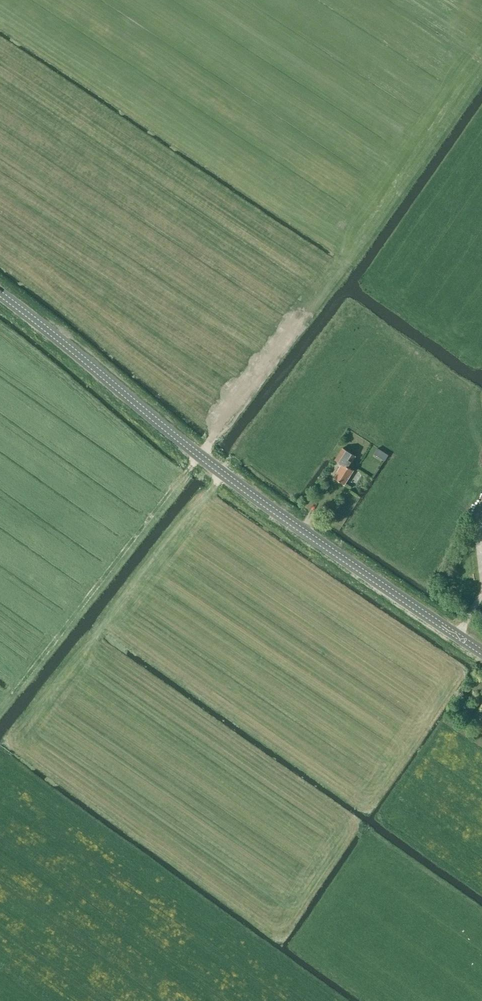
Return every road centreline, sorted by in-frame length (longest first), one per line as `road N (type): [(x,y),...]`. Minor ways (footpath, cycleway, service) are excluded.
road 1 (tertiary): [(481,651),(199,455),(0,294)]
road 2 (track): [(199,455),(12,694)]
road 3 (track): [(199,455),(349,258)]

